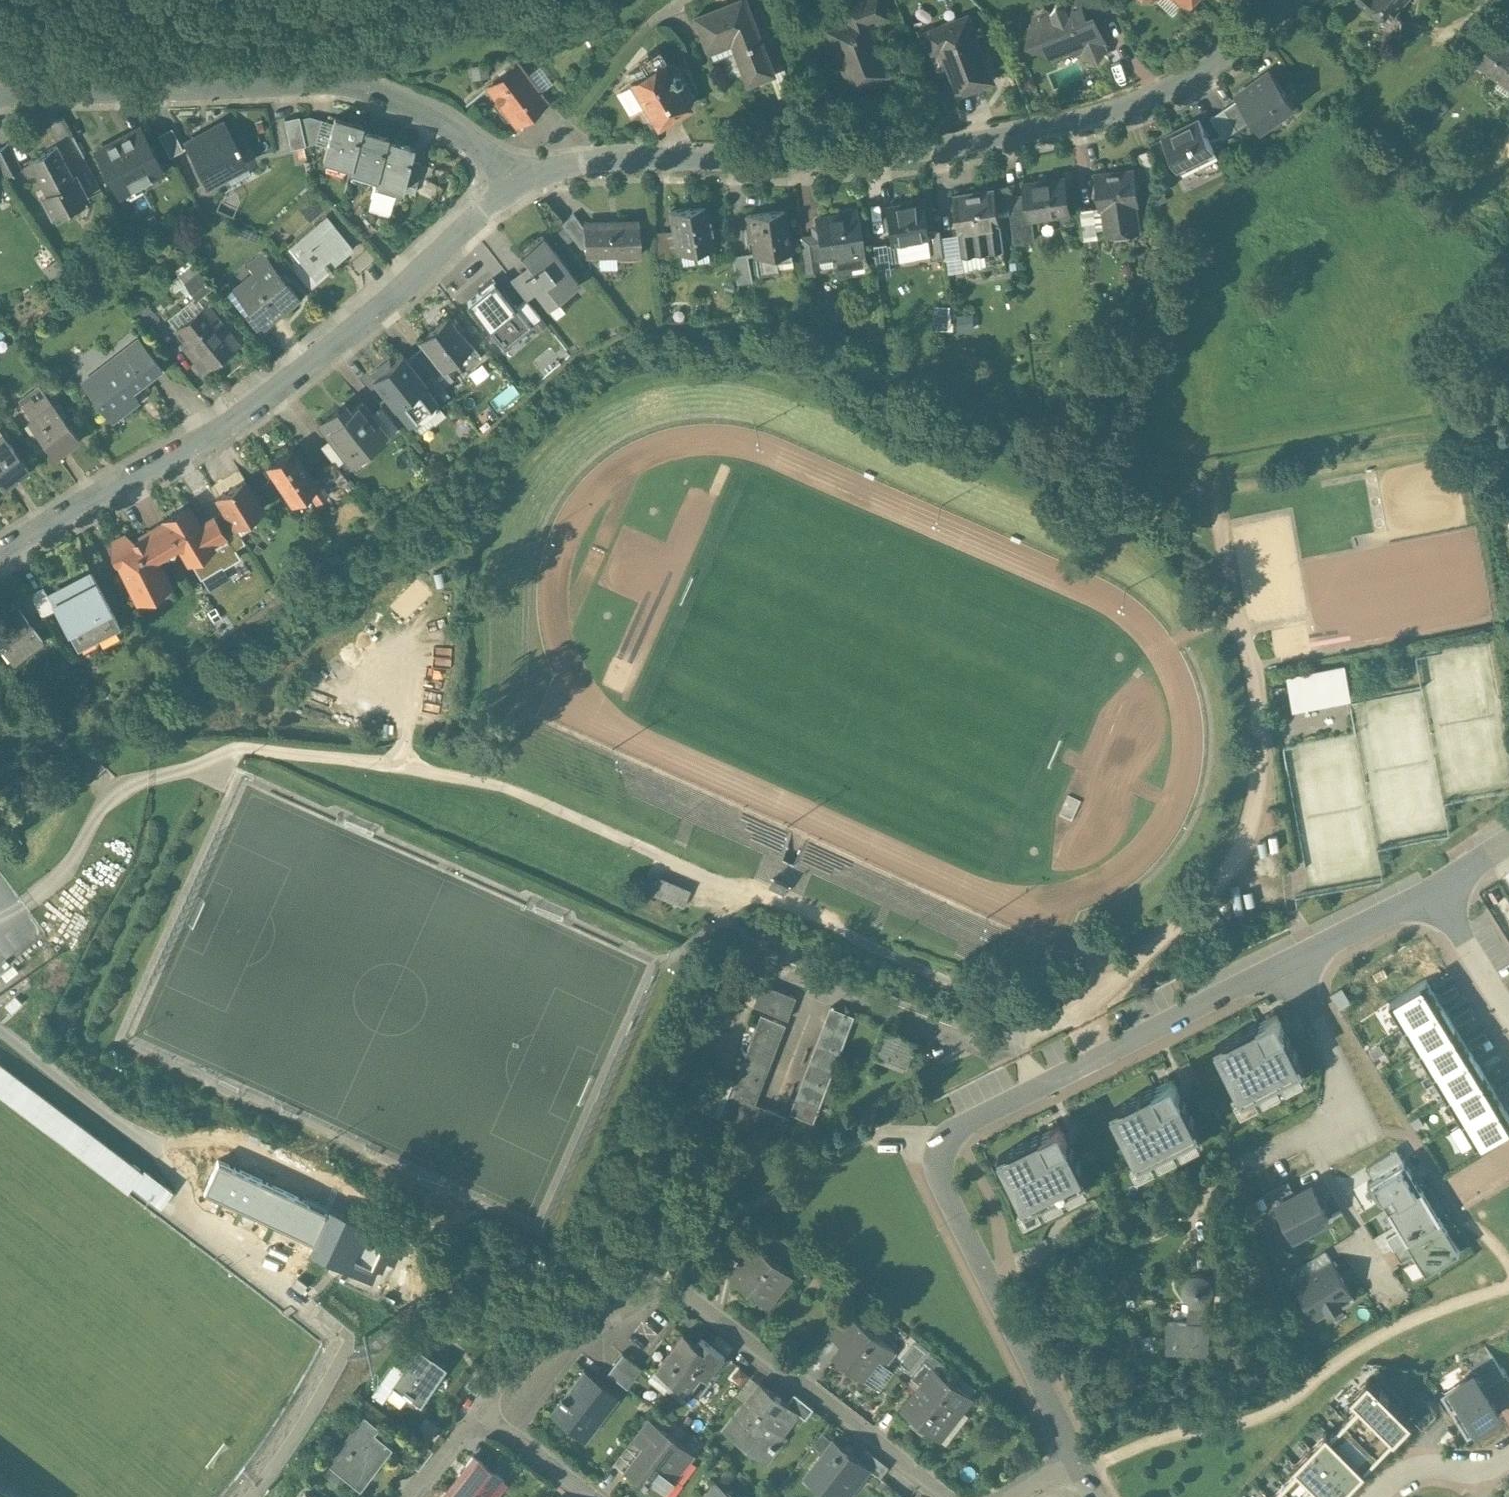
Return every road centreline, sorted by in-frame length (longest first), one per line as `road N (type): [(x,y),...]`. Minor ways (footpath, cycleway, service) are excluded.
road 1 (residential): [(1286,0),(1191,74),(1103,108),(849,156),(559,157),(510,167)]
road 2 (residential): [(1304,966),(980,1115),(952,1142),(961,1216),(1068,1472)]
road 3 (residential): [(510,167),(385,287),(270,377),(166,455),(0,549)]
road 4 (residential): [(481,1407),(675,1275),(955,1496)]
road 5 (residential): [(510,167),(392,93),(325,77),(260,71),(0,93)]
road 6 (residential): [(1305,1129),(1398,1289)]
road 7 (residential): [(1304,966),(1342,1045),(1344,1077),(1305,1129)]
road 8 (residential): [(1428,890),(1508,1015)]
road 9 (residential): [(481,1407),(597,1496)]
road 10 (residential): [(1428,890),(1304,966)]
road 11 (residential): [(1379,1496),(1404,1473),(1452,1461),(1495,1466),(1508,1457)]

